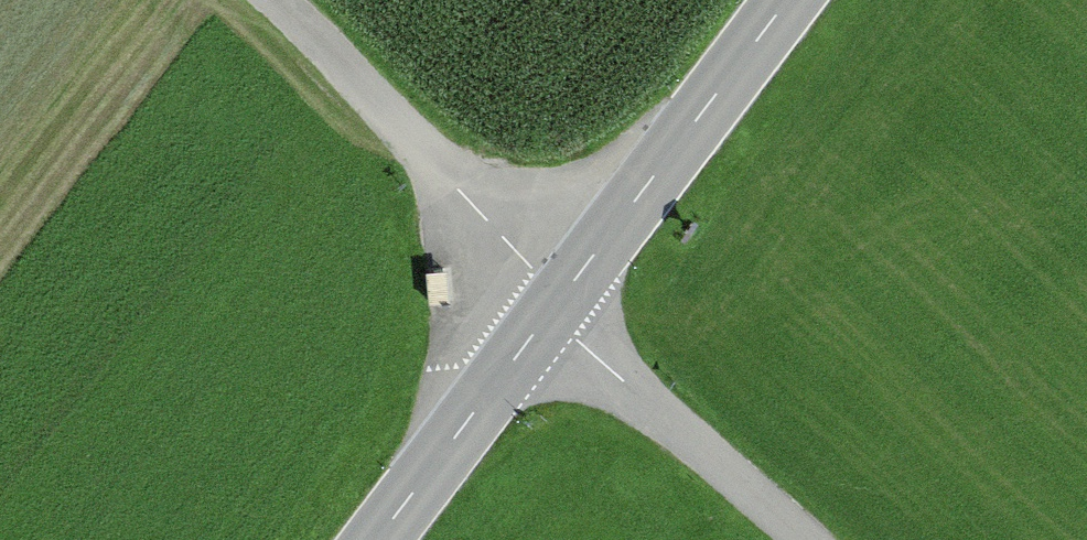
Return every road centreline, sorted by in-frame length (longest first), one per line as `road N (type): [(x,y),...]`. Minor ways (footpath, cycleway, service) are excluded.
road 1 (track): [(555,306),(535,272),(277,0)]
road 2 (tertiary): [(787,0),(555,306)]
road 3 (unclassified): [(555,306),(573,338),(803,539)]
road 4 (tertiary): [(555,306),(375,539)]

